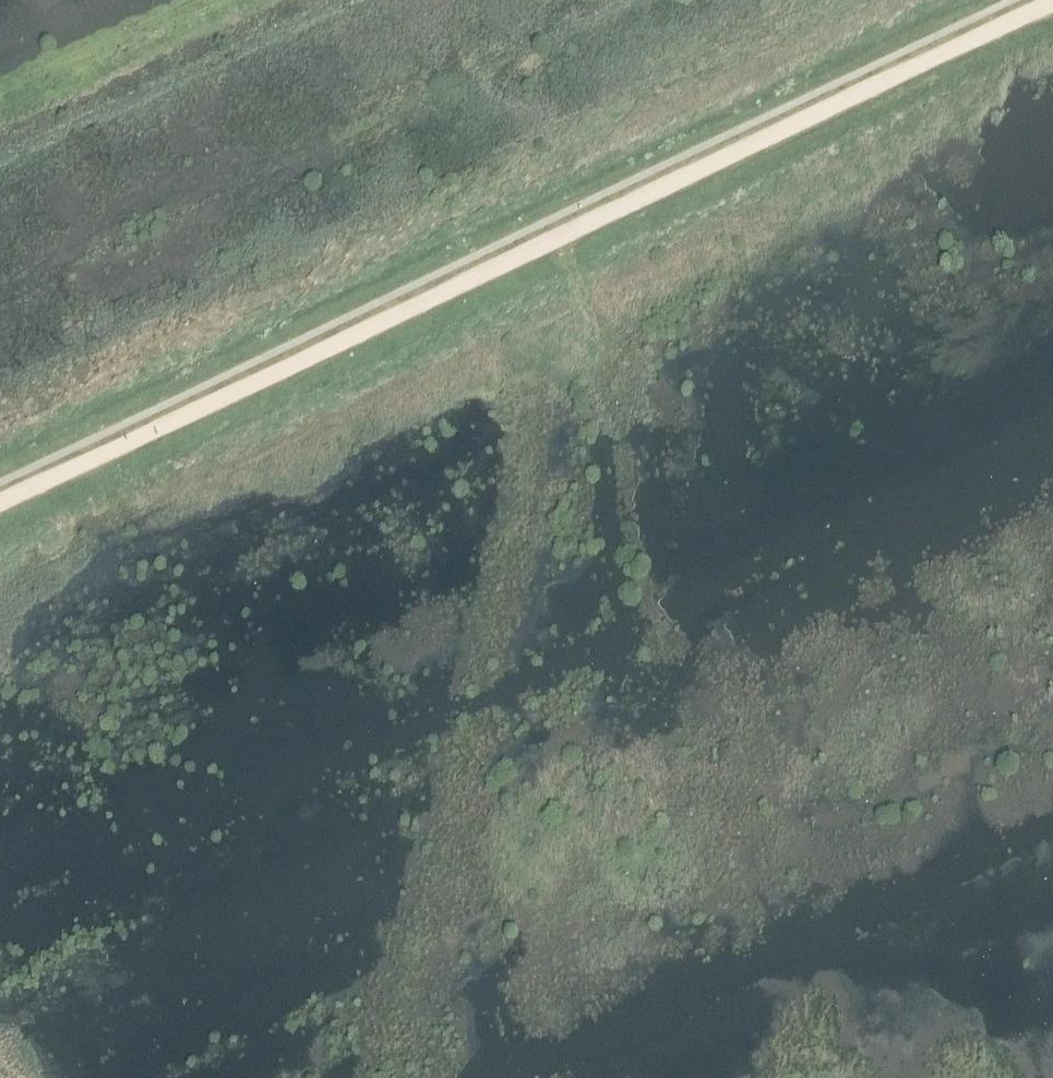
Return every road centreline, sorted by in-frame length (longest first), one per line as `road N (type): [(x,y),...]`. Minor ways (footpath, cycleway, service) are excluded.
road 1 (track): [(1052,2),(0,508)]

